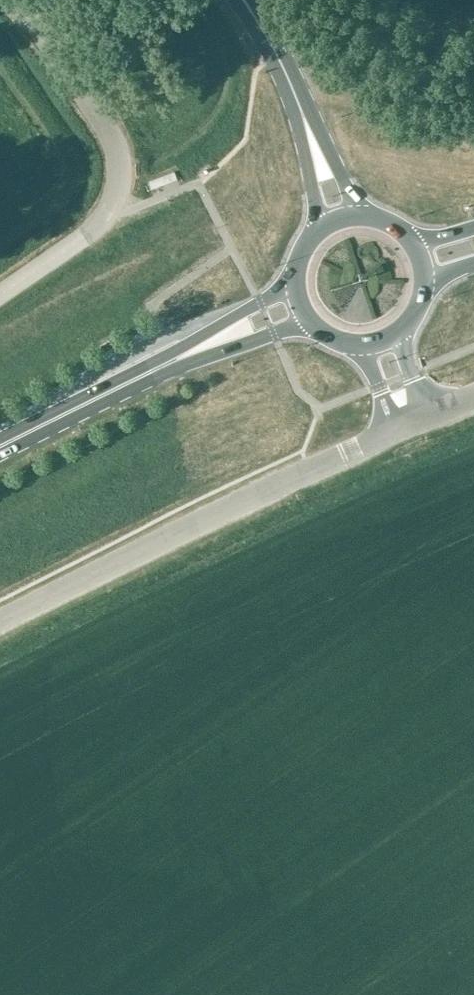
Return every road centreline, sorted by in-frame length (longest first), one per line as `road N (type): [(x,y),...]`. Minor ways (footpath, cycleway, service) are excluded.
road 1 (unclassified): [(0,619),(414,422)]
road 2 (unclassified): [(0,296),(113,208),(124,181),(112,133),(18,0)]
road 3 (primary): [(290,284),(101,396)]
road 4 (primary): [(101,396),(304,324)]
road 5 (tertiary): [(310,136),(278,57),(244,0)]

